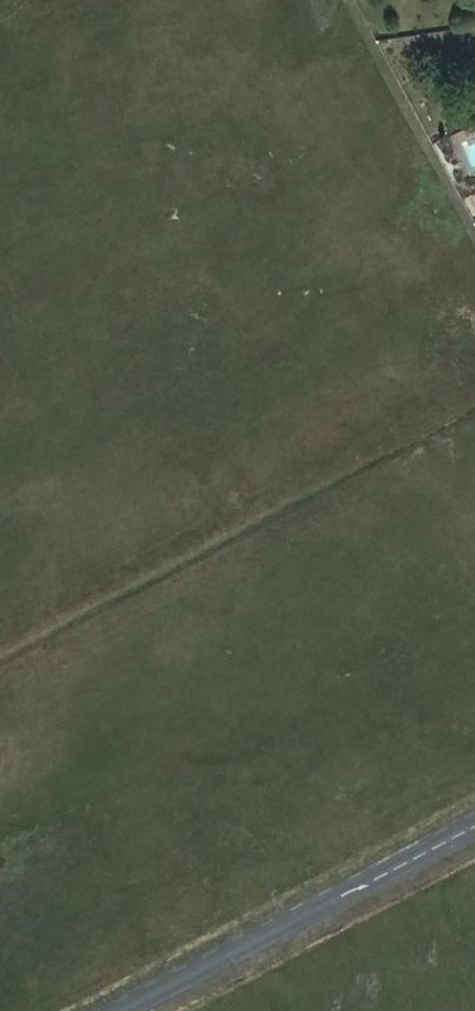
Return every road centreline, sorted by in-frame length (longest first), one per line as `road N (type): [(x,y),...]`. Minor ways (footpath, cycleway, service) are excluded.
road 1 (tertiary): [(136,1010),(474,833)]

